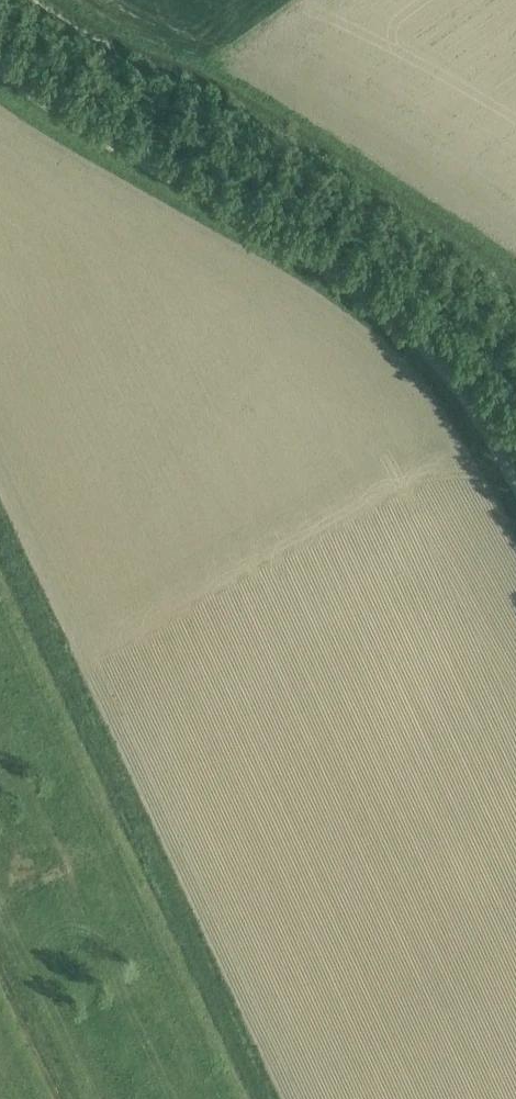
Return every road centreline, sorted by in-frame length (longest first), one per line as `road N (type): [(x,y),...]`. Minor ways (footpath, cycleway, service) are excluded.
road 1 (unclassified): [(515,493),(448,384),(374,302),(261,229),(46,112),(0,71)]

